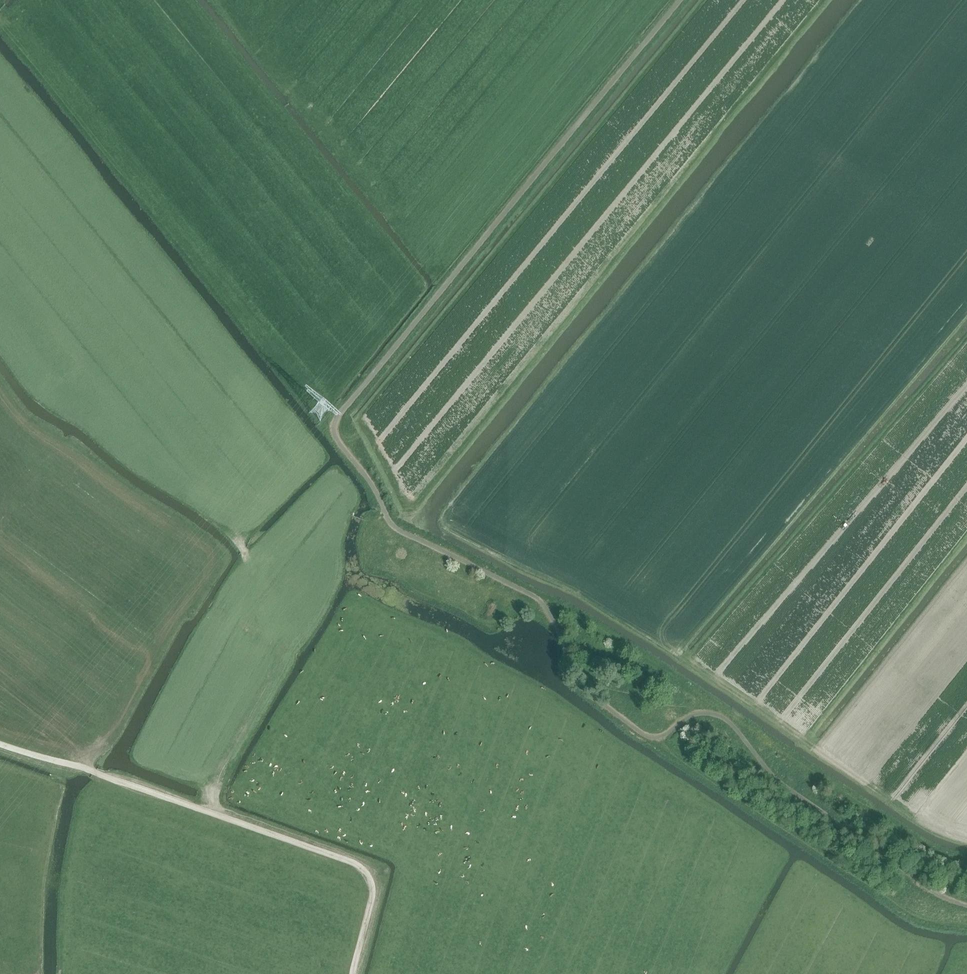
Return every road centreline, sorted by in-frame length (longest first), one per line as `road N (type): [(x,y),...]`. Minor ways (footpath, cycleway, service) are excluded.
road 1 (track): [(534,595),(600,628),(920,843),(966,859)]
road 2 (track): [(0,744),(360,867),(374,894),(353,973)]

